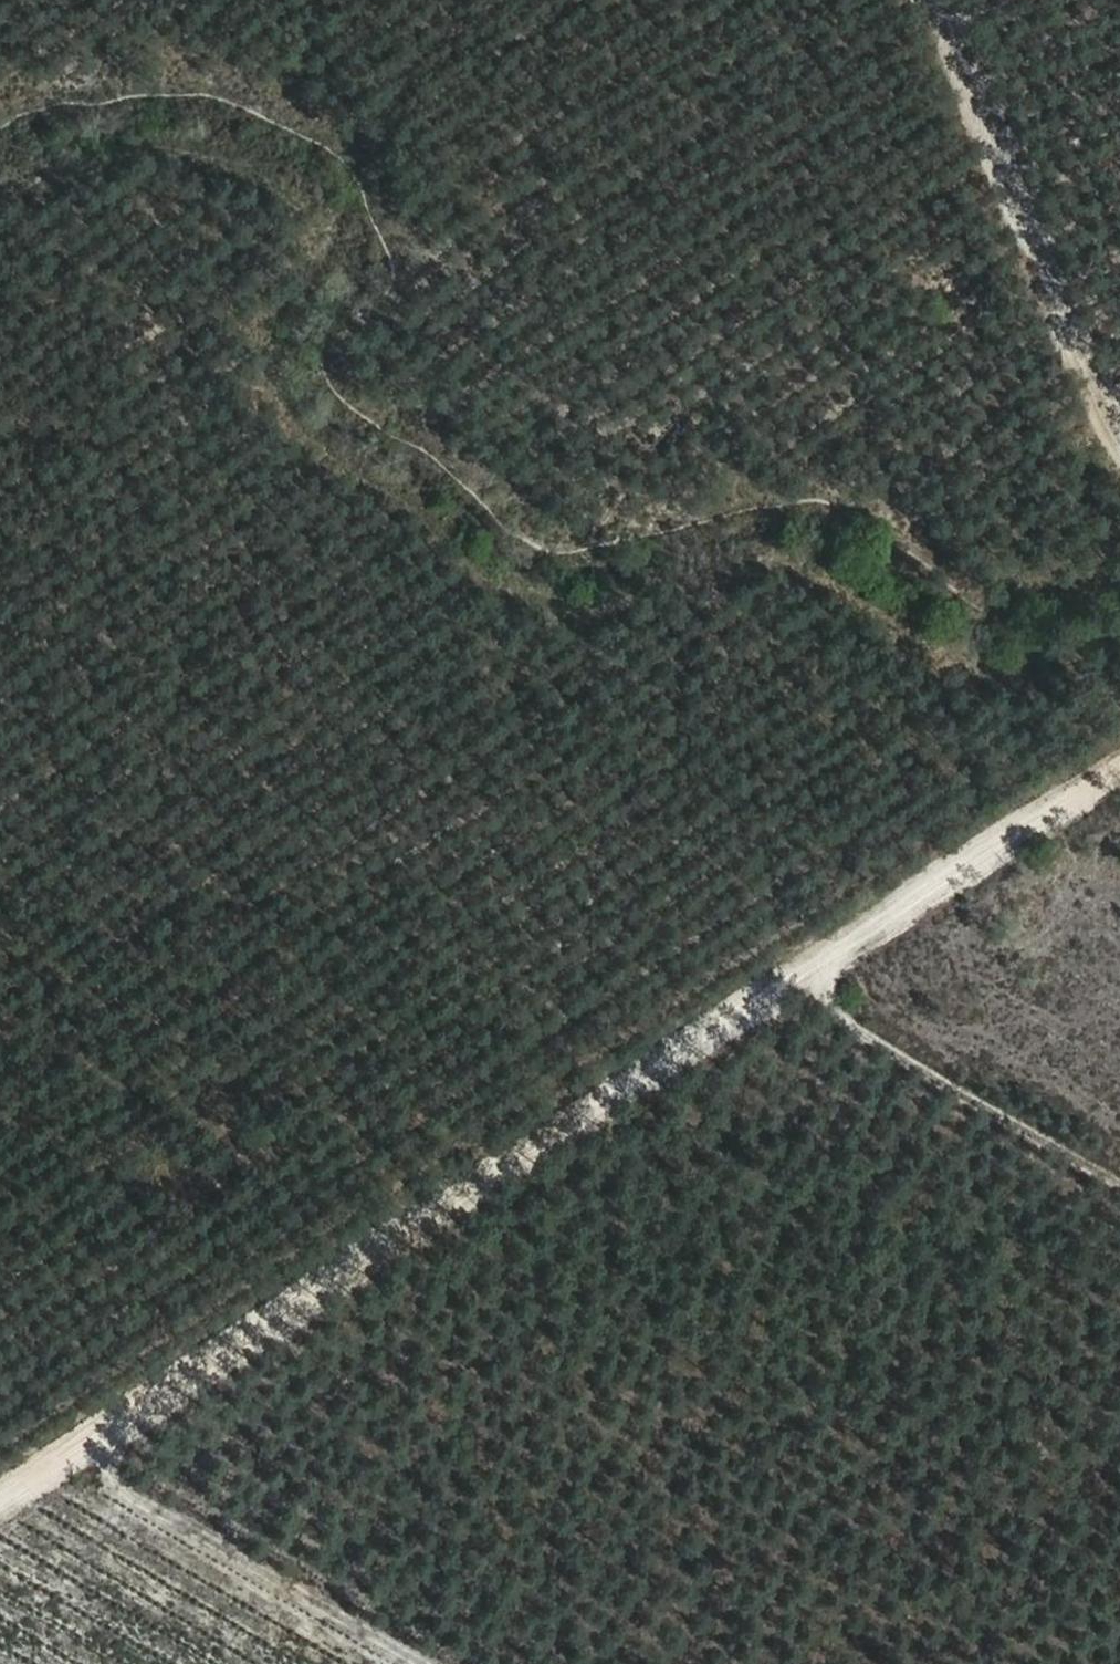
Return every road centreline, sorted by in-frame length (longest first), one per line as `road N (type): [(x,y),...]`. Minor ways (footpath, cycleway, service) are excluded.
road 1 (track): [(0,1480),(318,1268),(1119,777)]
road 2 (track): [(920,0),(1119,456)]

